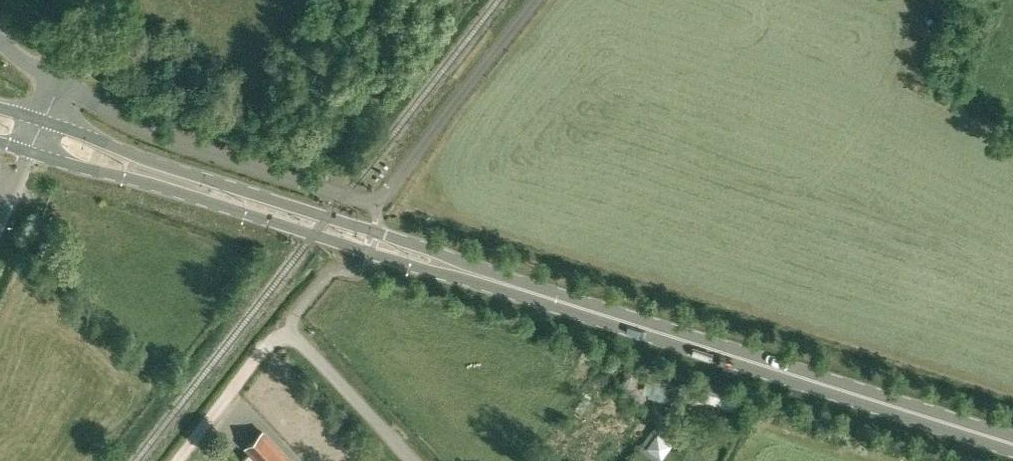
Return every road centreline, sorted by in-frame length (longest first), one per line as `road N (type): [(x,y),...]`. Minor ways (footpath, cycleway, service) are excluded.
road 1 (unclassified): [(59,83),(148,131),(375,200),(539,0)]
road 2 (secondary): [(1012,443),(489,278)]
road 3 (secondary): [(29,152),(420,268),(489,278)]
road 4 (secondary): [(489,278),(437,252),(178,172),(41,120)]
road 5 (unclassified): [(413,460),(289,335)]
road 6 (track): [(182,460),(266,344),(289,335)]

